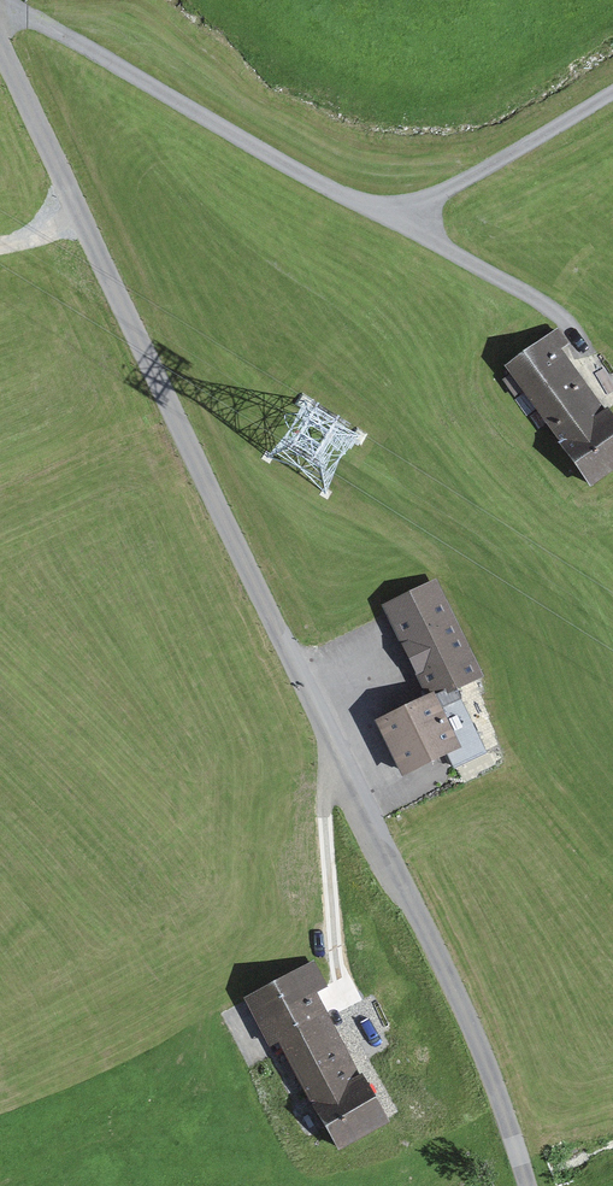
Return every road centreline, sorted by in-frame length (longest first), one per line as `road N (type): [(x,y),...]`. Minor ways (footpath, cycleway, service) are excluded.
road 1 (unclassified): [(527,1185),(482,1051),(437,949),(0,43)]
road 2 (track): [(0,7),(563,315),(612,389)]
road 3 (track): [(612,97),(402,227)]
road 4 (track): [(344,988),(323,819),(340,755)]

